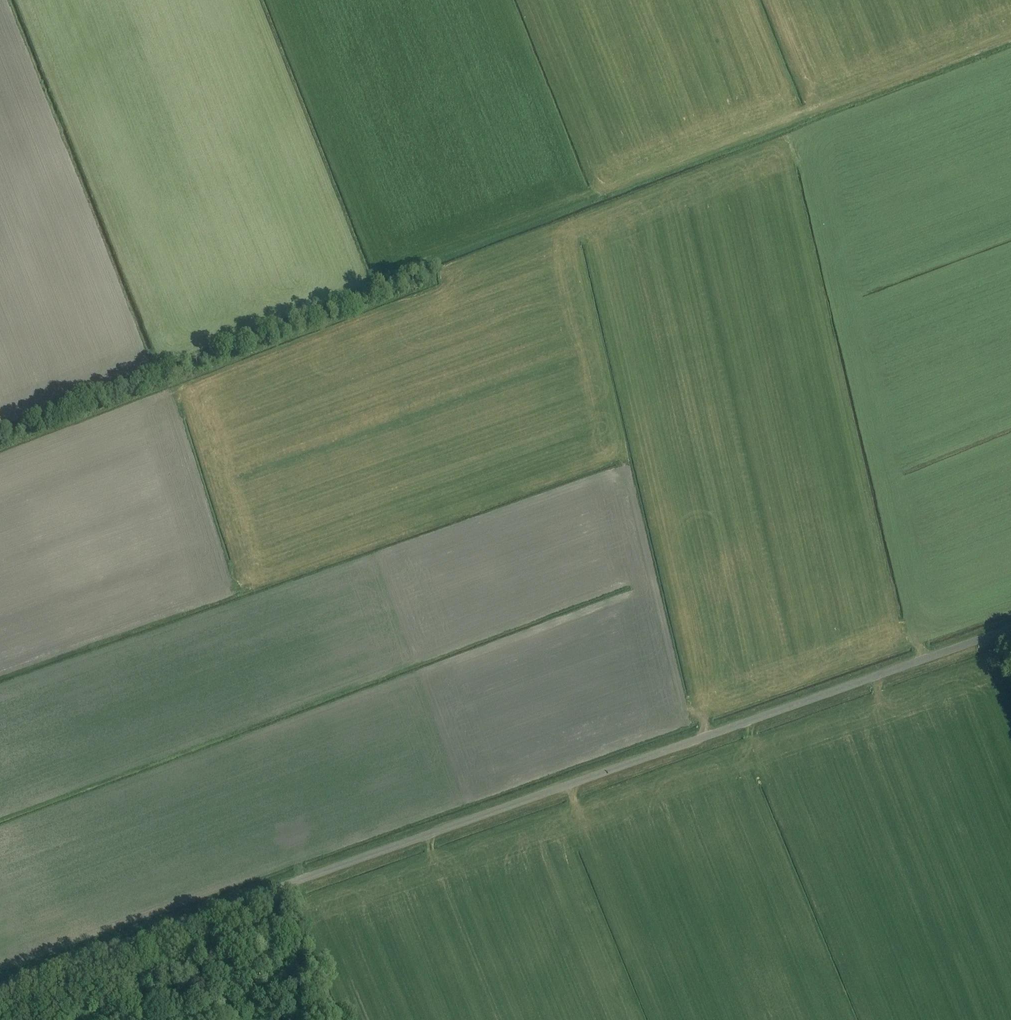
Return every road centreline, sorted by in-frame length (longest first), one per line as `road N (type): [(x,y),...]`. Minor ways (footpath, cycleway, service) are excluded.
road 1 (unclassified): [(0,987),(1010,629)]

